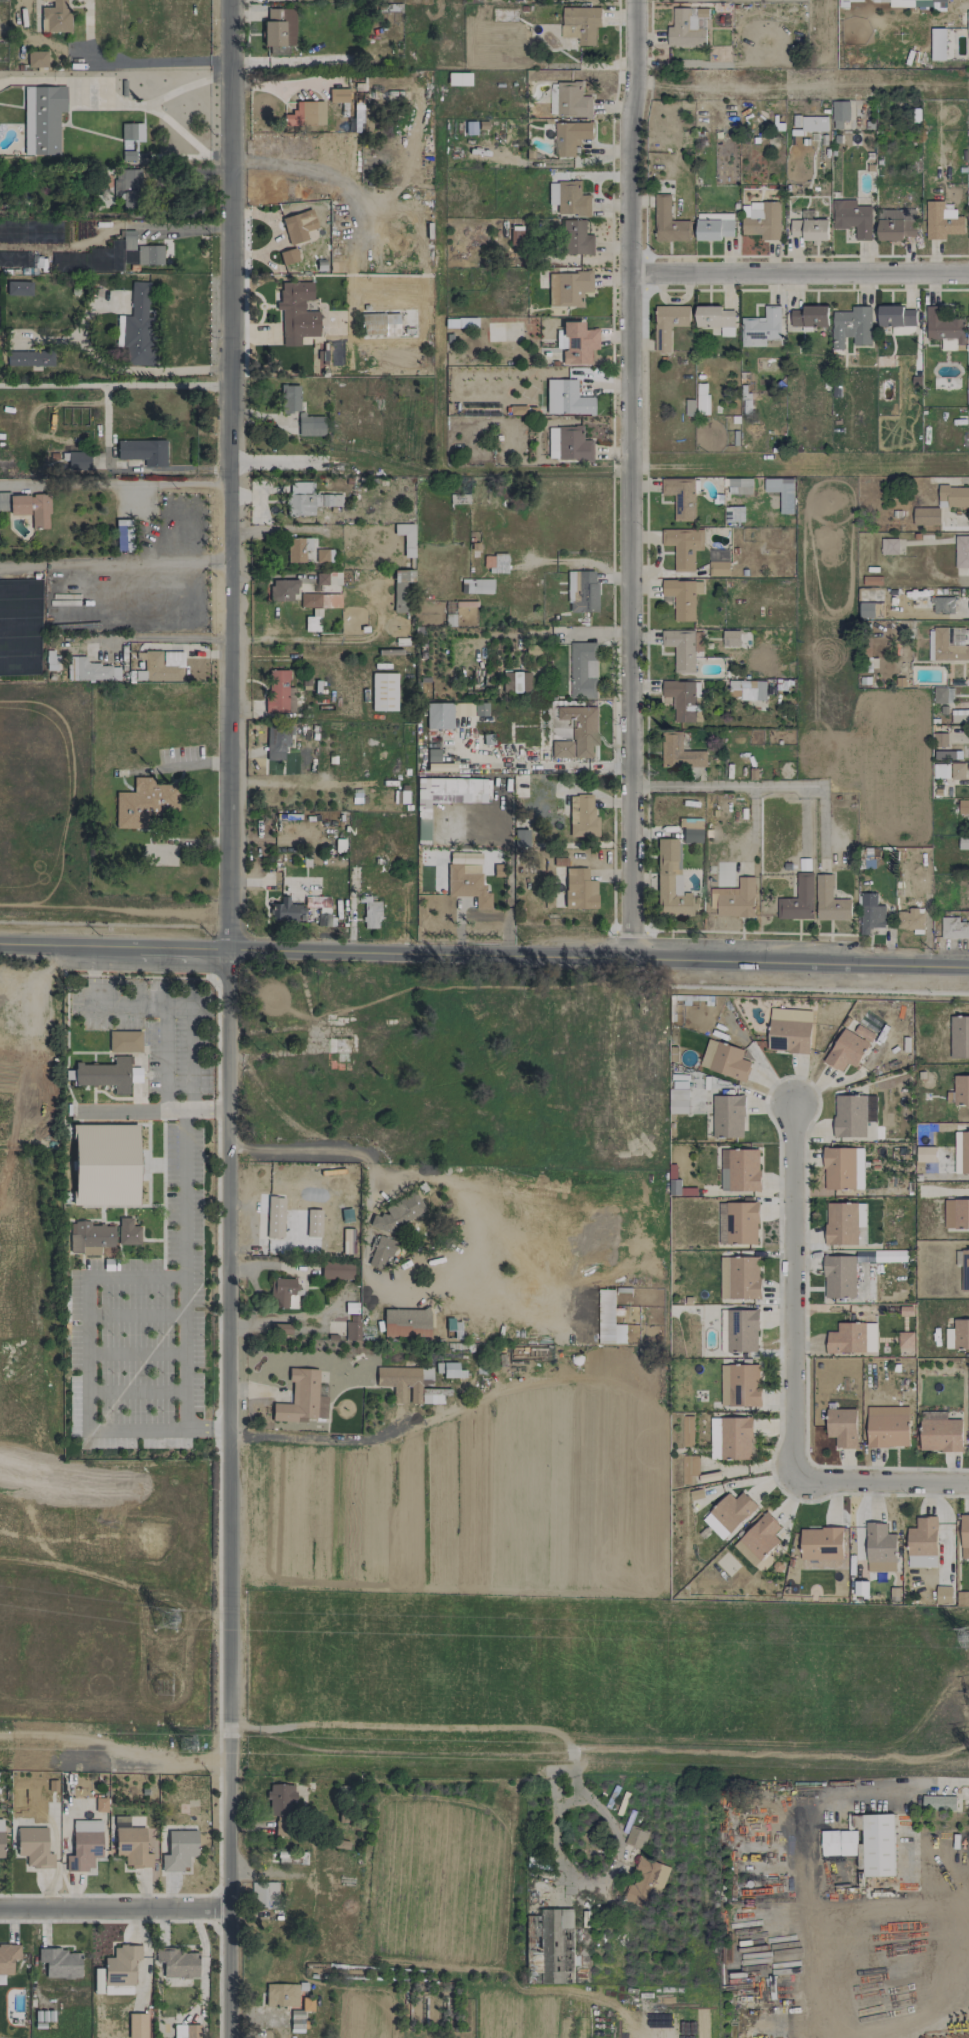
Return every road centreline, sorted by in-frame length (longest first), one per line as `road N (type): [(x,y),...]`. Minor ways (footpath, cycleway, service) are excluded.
road 1 (residential): [(229,2037),(227,0)]
road 2 (tertiary): [(0,943),(58,945),(65,954),(216,957),(239,949),(574,958),(613,951),(968,967)]
road 3 (residential): [(635,0),(628,126),(631,952)]
road 4 (track): [(663,1408),(607,1380),(562,1377),(512,1383),(383,1438),(228,1436)]
road 5 (residential): [(793,1478),(792,1104)]
road 6 (residential): [(630,275),(968,274)]
road 7 (residential): [(0,1907),(229,1907)]
road 8 (residential): [(968,1483),(793,1478)]

